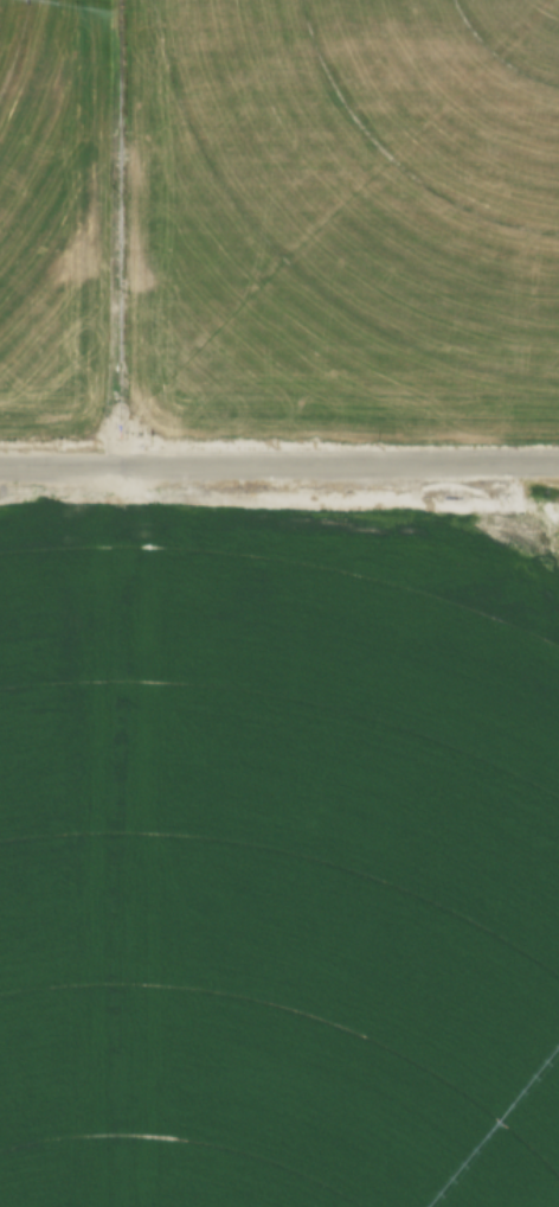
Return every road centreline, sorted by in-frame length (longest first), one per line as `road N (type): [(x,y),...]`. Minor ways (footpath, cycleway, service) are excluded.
road 1 (residential): [(0,463),(558,463)]

